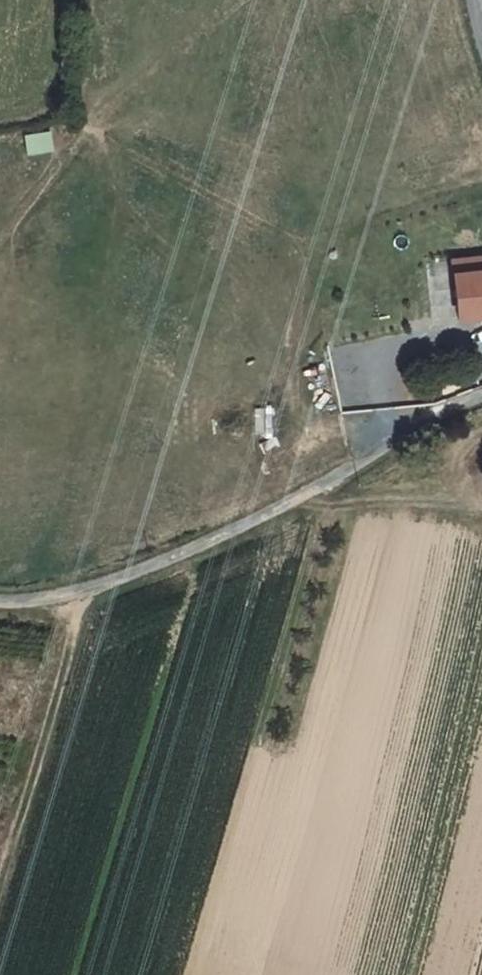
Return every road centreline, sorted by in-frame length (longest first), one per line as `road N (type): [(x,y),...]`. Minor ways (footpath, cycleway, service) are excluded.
road 1 (unclassified): [(481,397),(216,538),(90,589),(0,600)]

